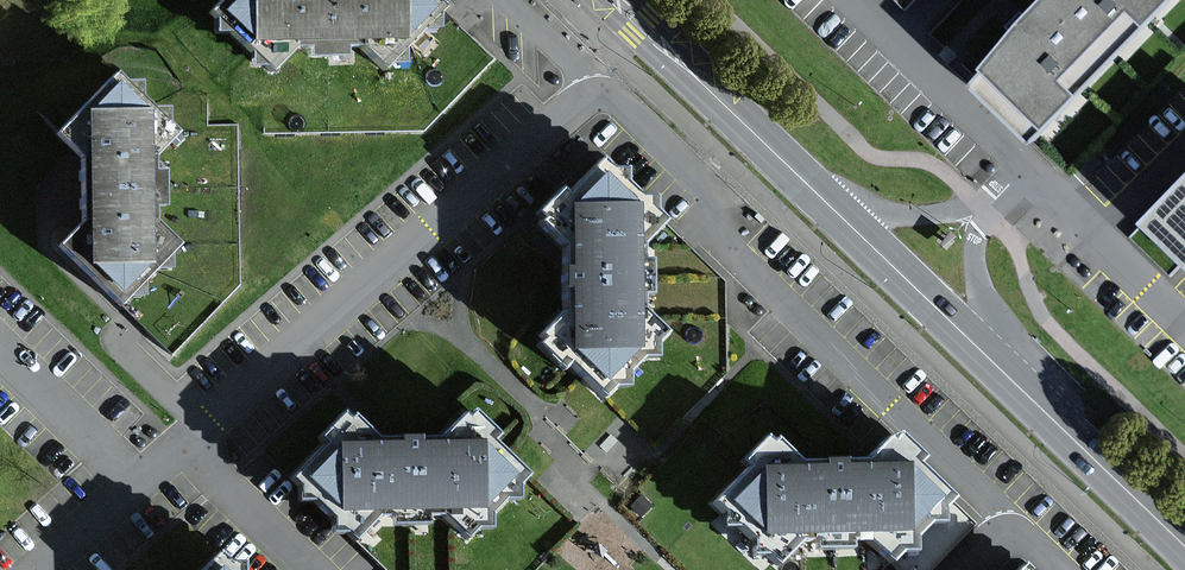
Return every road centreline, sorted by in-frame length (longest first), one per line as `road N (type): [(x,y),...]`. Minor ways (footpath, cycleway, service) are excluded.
road 1 (primary): [(614,0),(1184,548)]
road 2 (residential): [(1184,149),(1097,236)]

